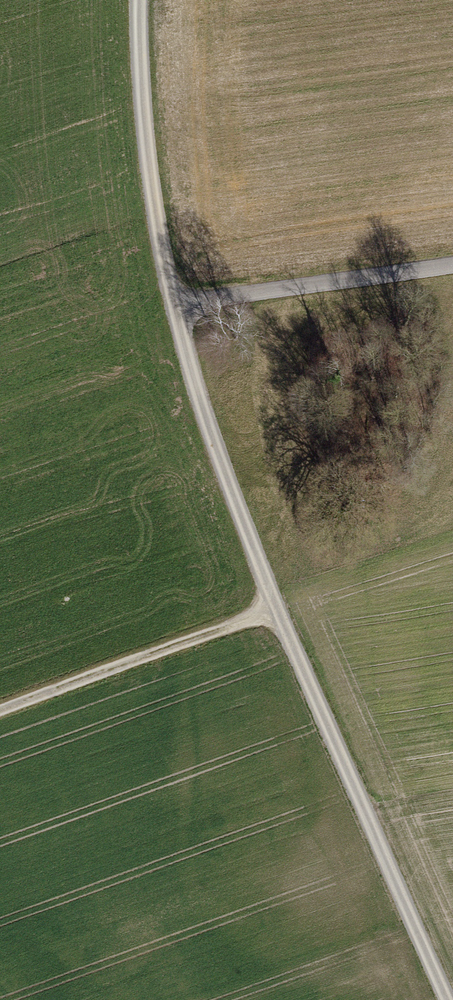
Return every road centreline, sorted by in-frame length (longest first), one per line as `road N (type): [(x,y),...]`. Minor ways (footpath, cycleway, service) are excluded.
road 1 (track): [(447,999),(277,608),(170,306),(146,161),(138,0)]
road 2 (track): [(277,608),(0,710)]
road 3 (track): [(452,266),(170,306)]

